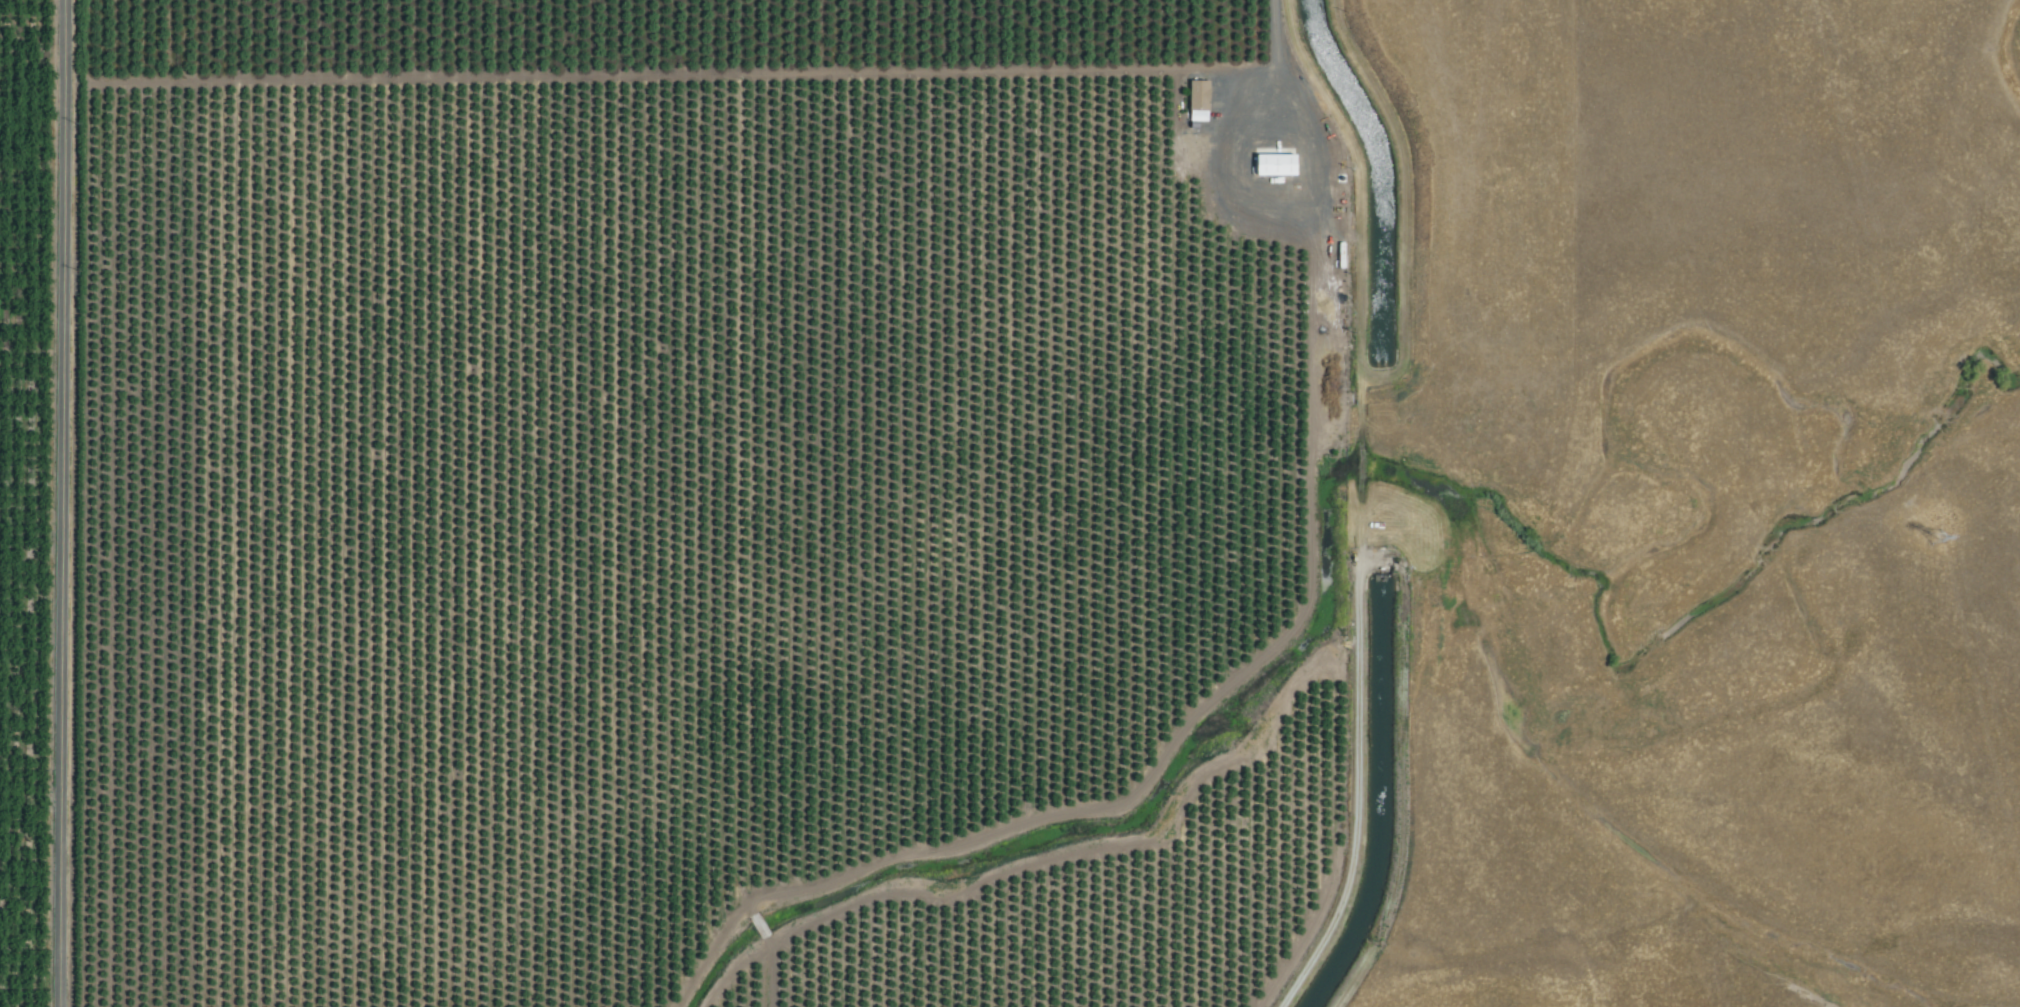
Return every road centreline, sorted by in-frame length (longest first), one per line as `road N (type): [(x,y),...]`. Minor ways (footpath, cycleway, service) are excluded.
road 1 (residential): [(58,1006),(64,0)]

